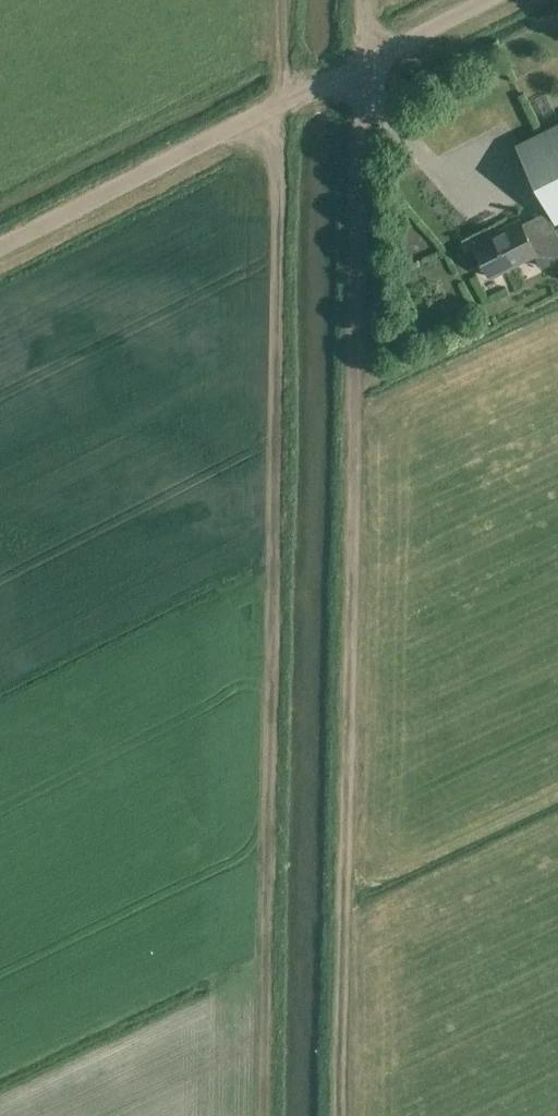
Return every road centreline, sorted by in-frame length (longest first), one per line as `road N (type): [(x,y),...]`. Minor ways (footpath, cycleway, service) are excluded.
road 1 (track): [(343,1115),(361,67)]
road 2 (track): [(263,1115),(274,106)]
road 3 (track): [(0,246),(274,106)]
road 4 (track): [(274,106),(487,0)]

